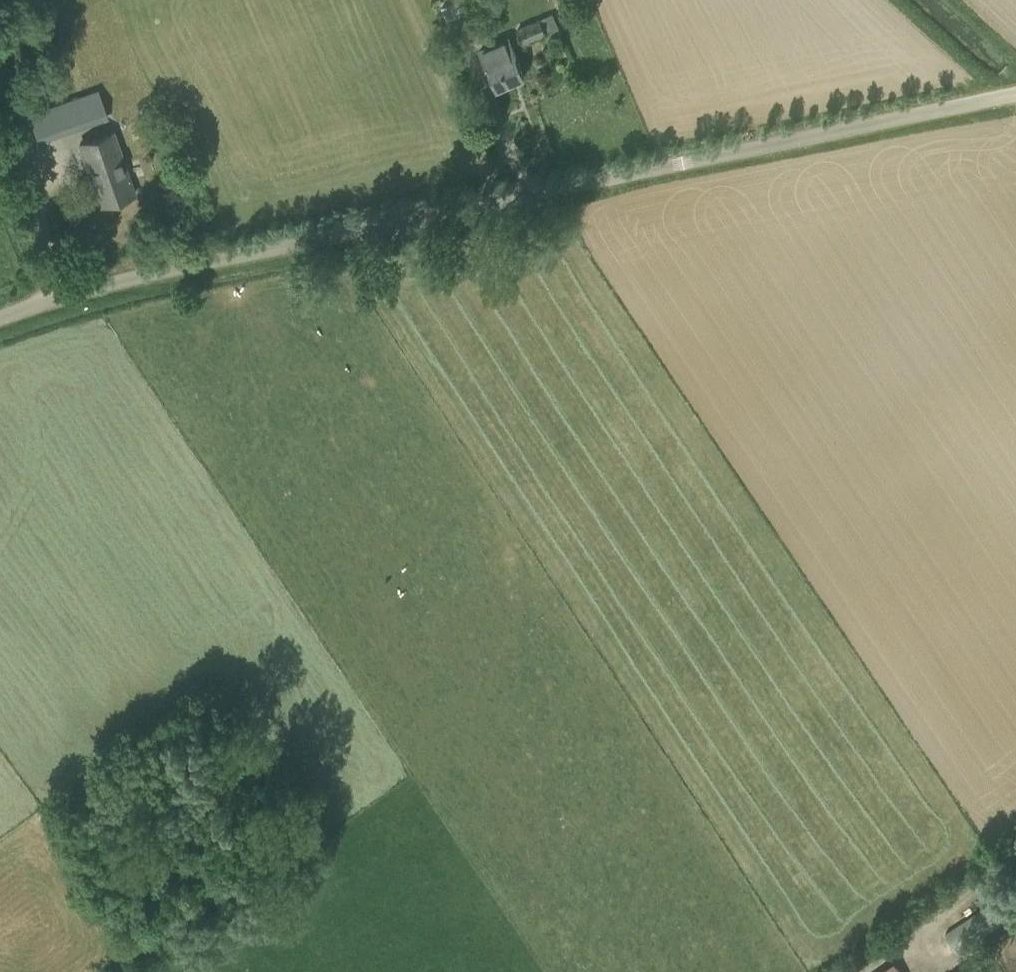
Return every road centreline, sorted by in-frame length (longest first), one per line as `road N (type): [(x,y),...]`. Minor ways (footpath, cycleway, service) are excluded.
road 1 (unclassified): [(0,320),(92,289),(1015,93)]
road 2 (unclassified): [(1000,875),(855,971)]

